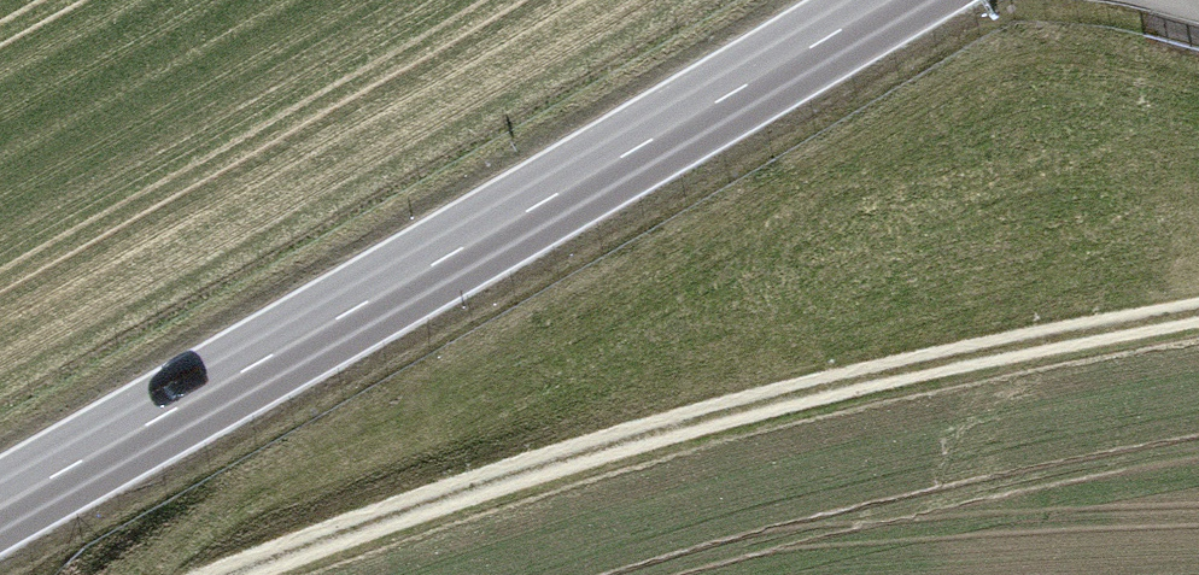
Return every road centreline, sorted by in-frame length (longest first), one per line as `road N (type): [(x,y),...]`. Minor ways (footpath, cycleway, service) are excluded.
road 1 (primary): [(0,517),(916,0)]
road 2 (track): [(244,574),(620,436),(1198,311)]

